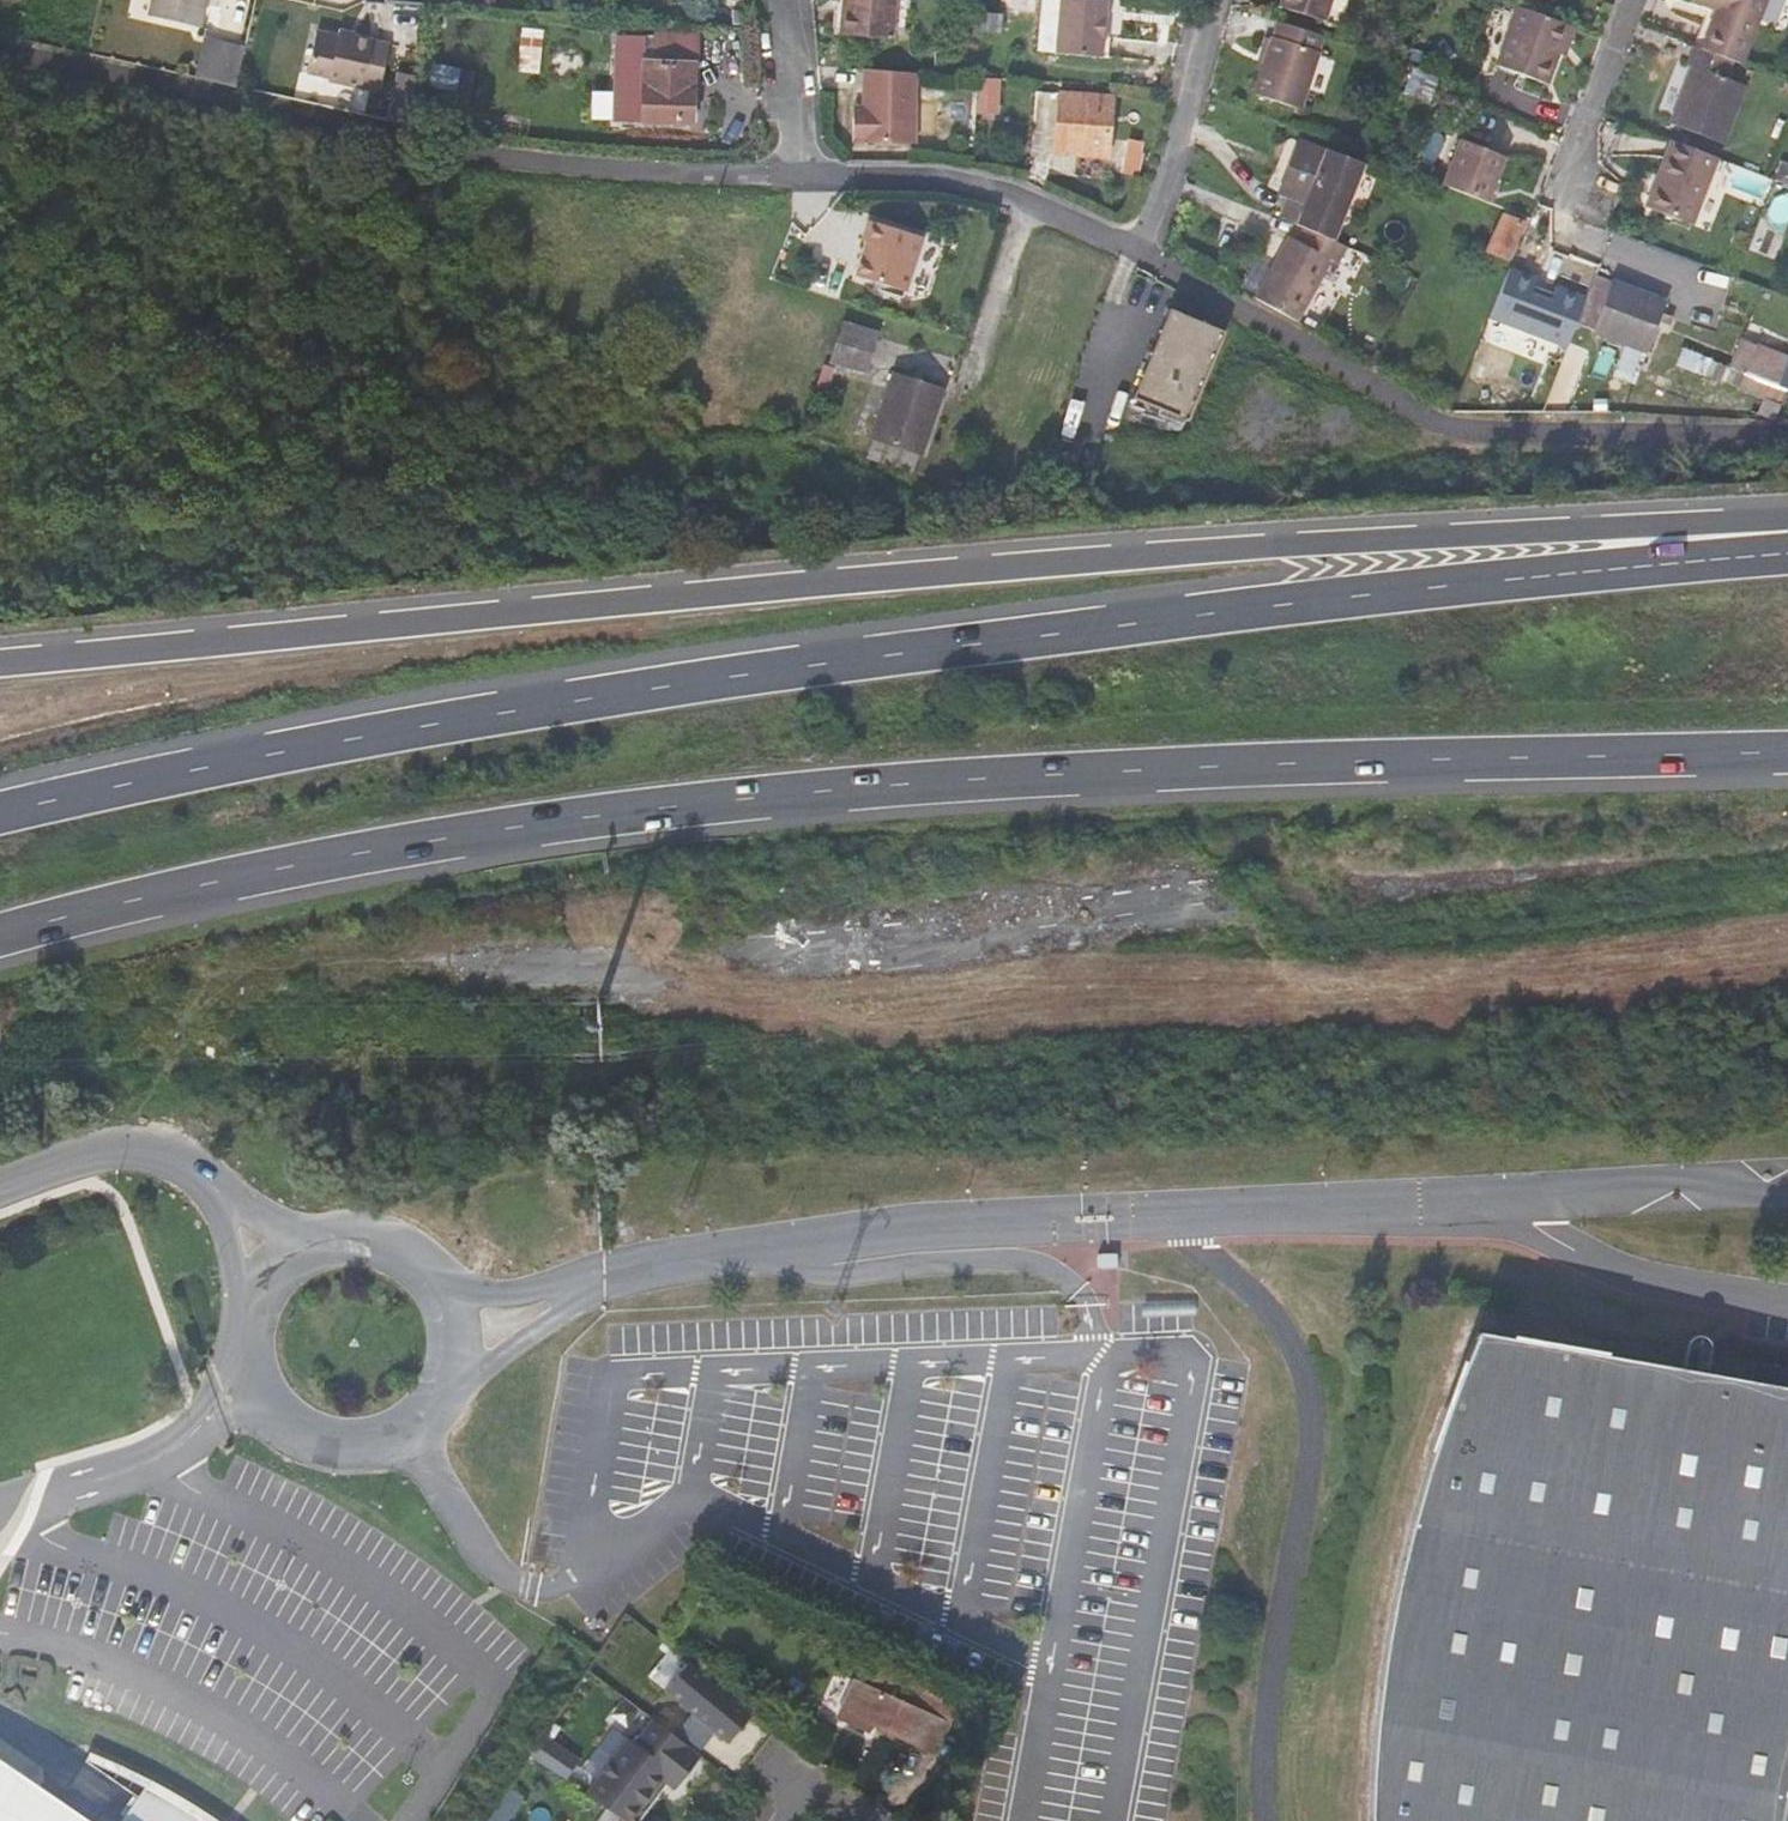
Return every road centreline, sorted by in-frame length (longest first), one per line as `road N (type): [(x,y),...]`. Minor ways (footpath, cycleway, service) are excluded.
road 1 (trunk): [(1787,553),(1235,611),(613,696),(371,735),(0,813)]
road 2 (trunk): [(0,935),(391,848),(831,791),(1258,765),(1787,754)]
road 3 (trunk): [(1787,519),(1360,538),(0,667)]
road 4 (track): [(0,52),(388,139),(550,165),(663,177),(798,176)]
road 5 (track): [(1787,437),(1458,433),(1145,255)]
road 6 (unclassified): [(1177,1216),(1265,1316),(1292,1367),(1301,1417),(1252,1754),(1252,1820)]
road 7 (residential): [(1217,0),(1145,255),(1020,199),(935,176),(798,176)]
road 8 (unclassified): [(1177,1216),(959,1229),(665,1268),(580,1289)]
road 9 (unclassified): [(1524,1202),(1177,1216)]
road 10 (unclassified): [(273,1273),(250,1312),(246,1346),(259,1391),(282,1417),(343,1440),(380,1434),(410,1416),(433,1387)]
road 11 (unclassified): [(0,1189),(114,1154),(160,1162),(202,1182),(273,1273)]
road 12 (unclassified): [(1524,1202),(1551,1246),(1613,1278),(1787,1312)]
road 13 (unclassified): [(1787,1193),(1674,1190),(1524,1202)]
road 14 (residential): [(1627,0),(1556,183)]
road 15 (unclassified): [(430,1290),(386,1251),(352,1242),(306,1250),(273,1273)]
road 16 (unclassified): [(433,1387),(477,1370),(580,1289)]
road 17 (residential): [(783,0),(798,176)]
road 18 (unclassified): [(580,1289),(499,1296),(430,1290)]

